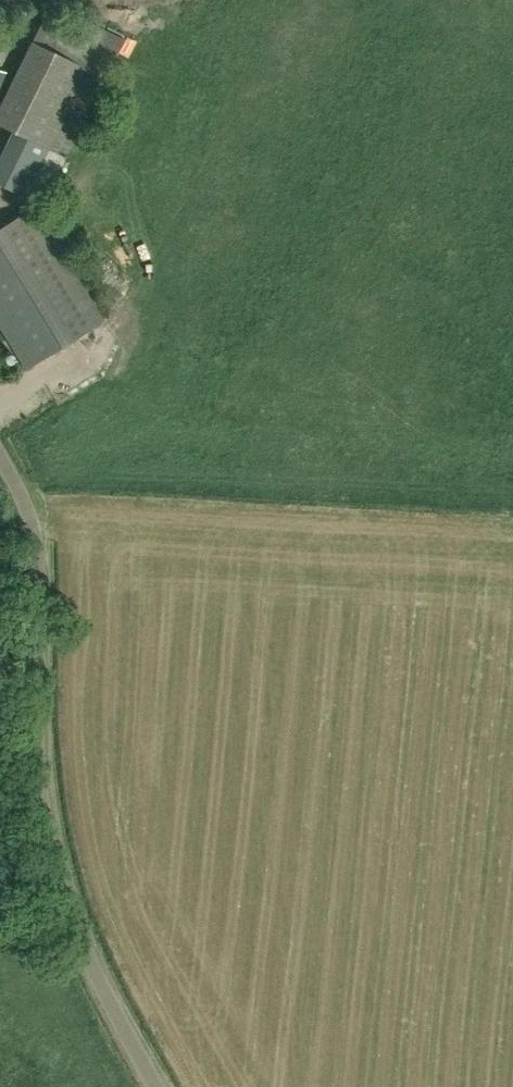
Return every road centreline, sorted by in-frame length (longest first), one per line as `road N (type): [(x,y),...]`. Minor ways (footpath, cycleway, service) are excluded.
road 1 (unclassified): [(157,1086),(88,958),(48,839),(36,759),(34,539),(0,457)]

